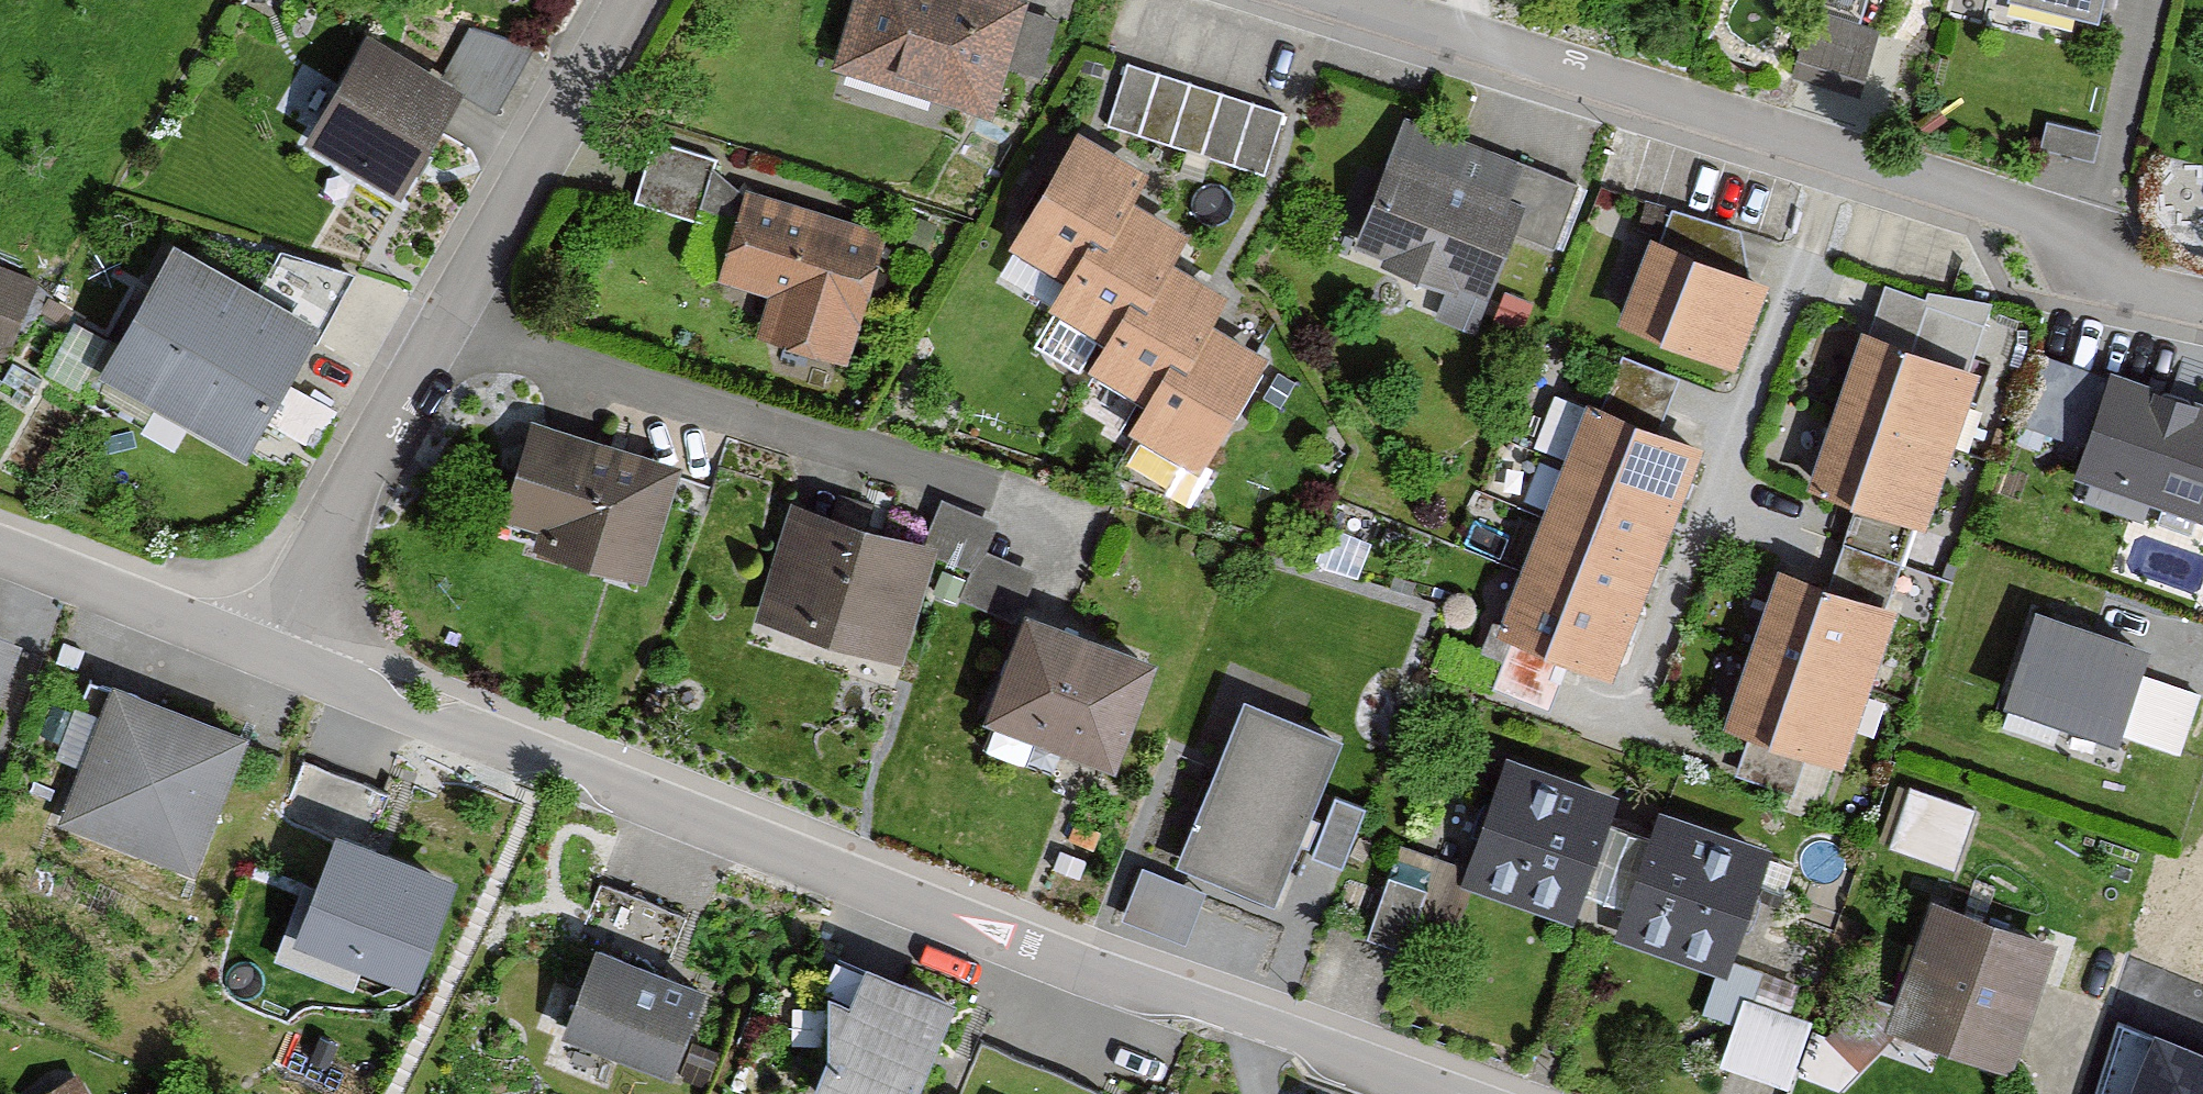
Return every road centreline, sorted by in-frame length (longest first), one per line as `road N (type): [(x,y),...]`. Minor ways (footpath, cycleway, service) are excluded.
road 1 (residential): [(266,652),(1434,1093)]
road 2 (residential): [(449,317),(1092,522)]
road 3 (residential): [(1841,148),(1618,740)]
road 4 (residential): [(1349,0),(1841,148)]
road 5 (residential): [(1841,148),(2069,220),(2120,284),(2202,302)]
road 6 (residential): [(266,652),(449,317)]
road 7 (residential): [(449,317),(634,0)]
road 8 (residential): [(0,558),(266,652)]

